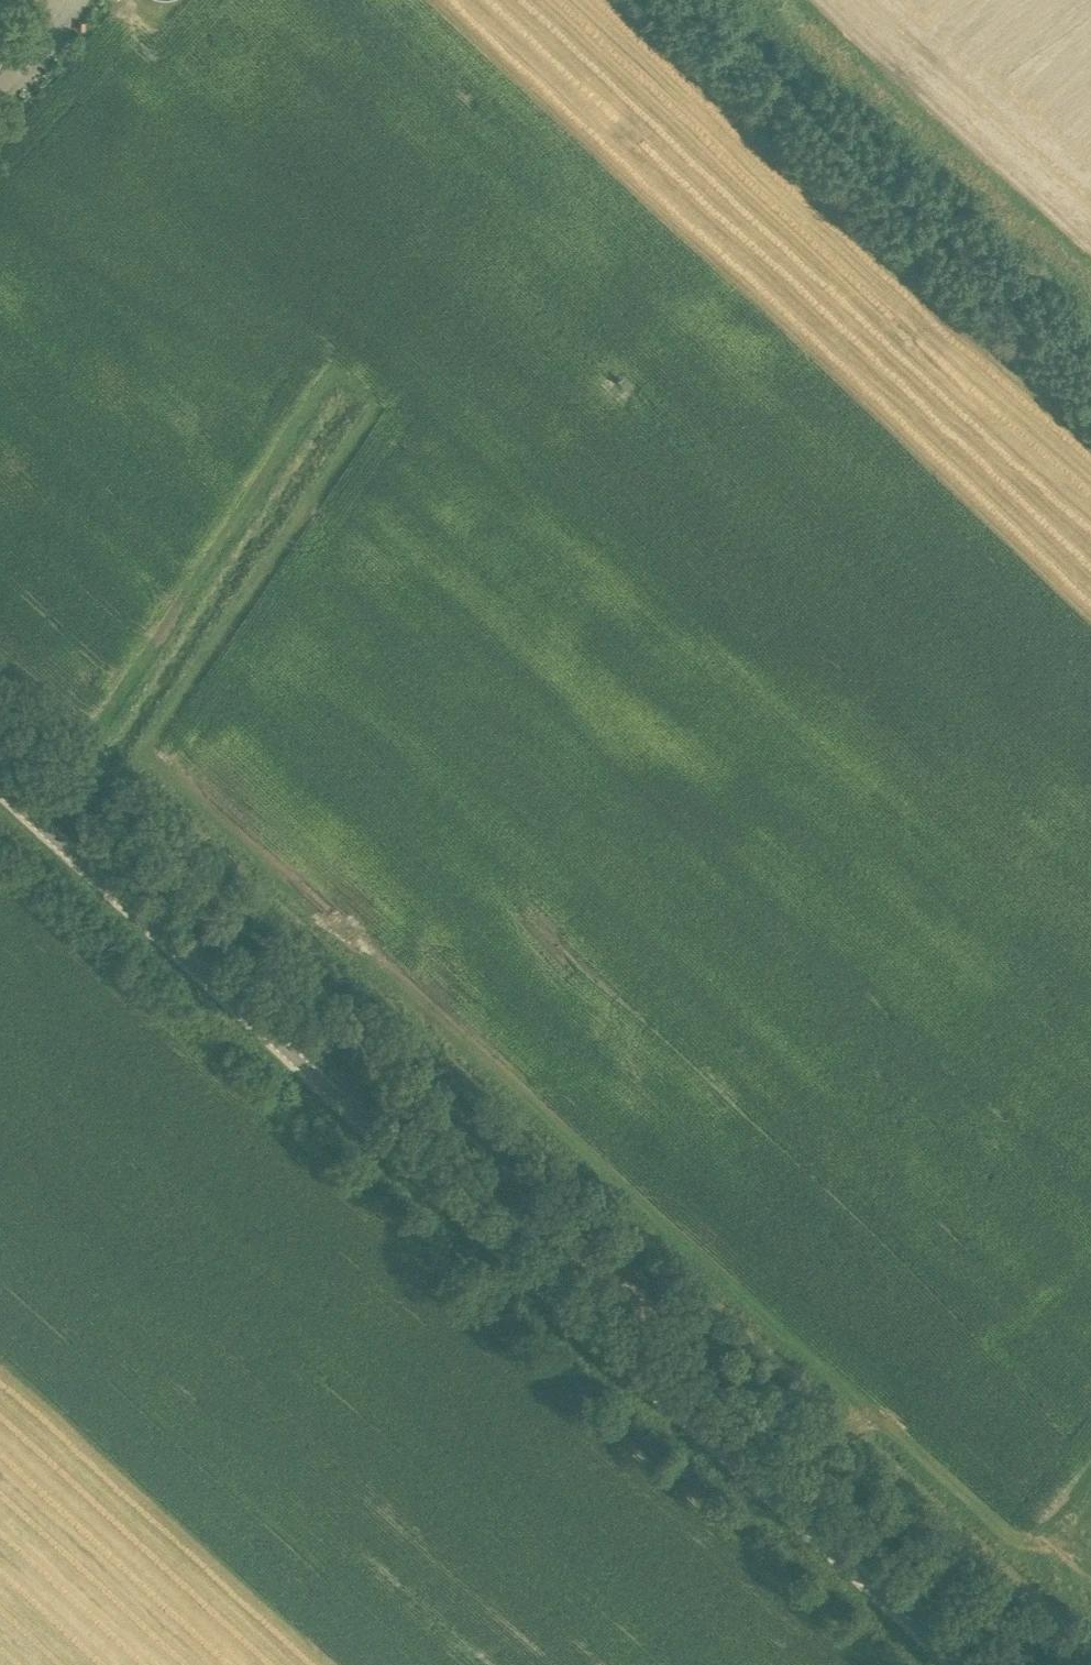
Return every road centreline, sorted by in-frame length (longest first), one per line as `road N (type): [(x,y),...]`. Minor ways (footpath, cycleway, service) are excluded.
road 1 (residential): [(0,788),(957,1664)]

